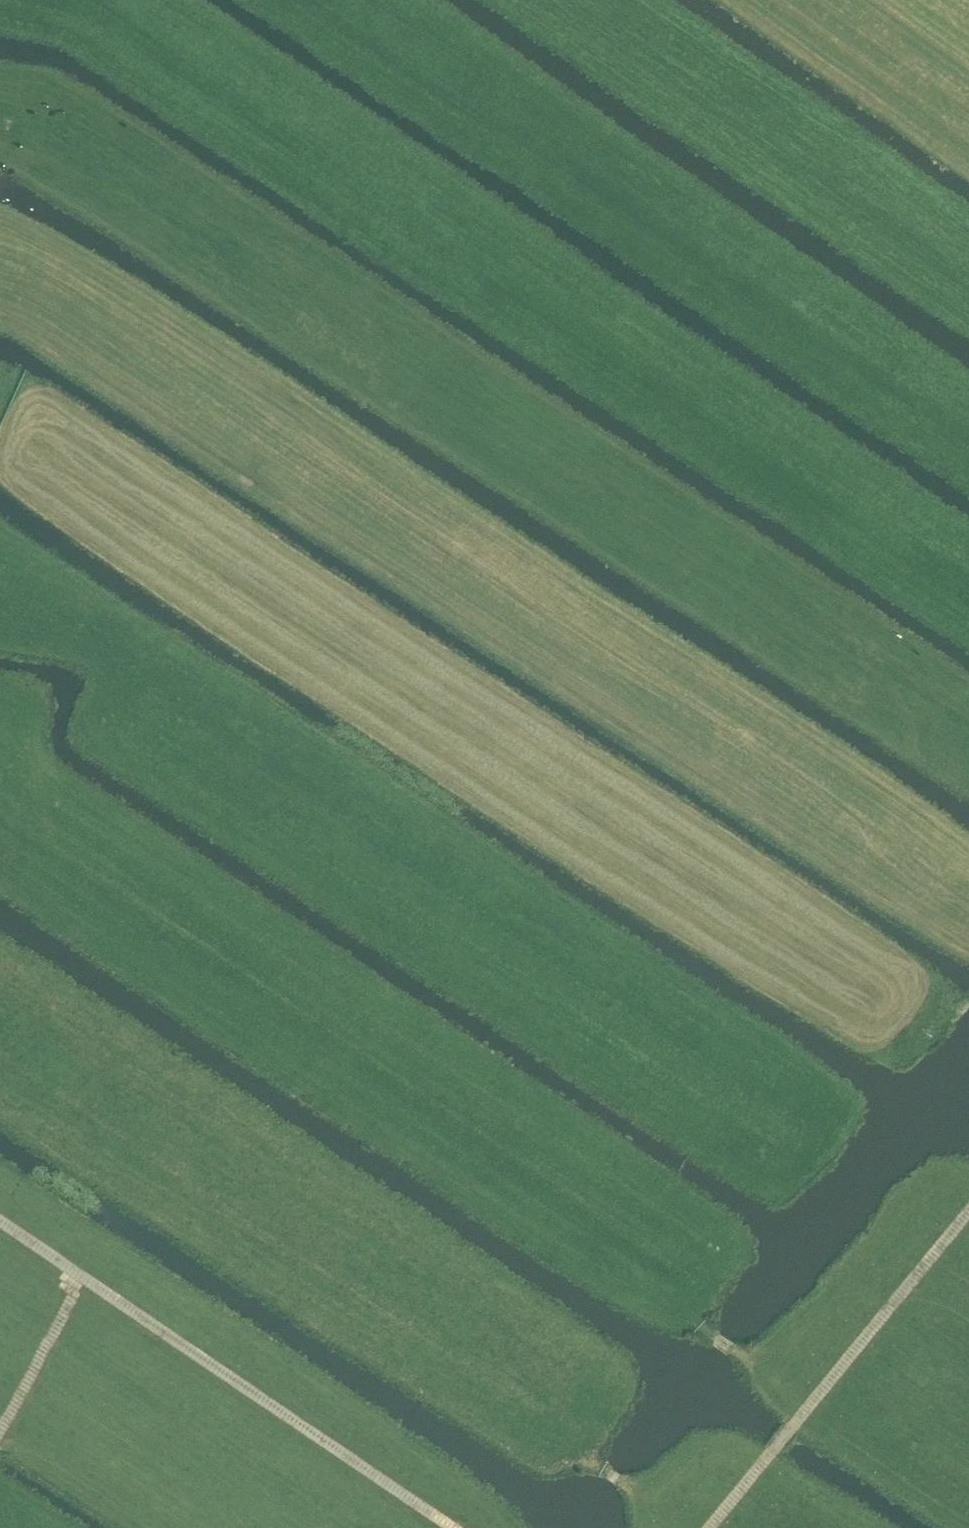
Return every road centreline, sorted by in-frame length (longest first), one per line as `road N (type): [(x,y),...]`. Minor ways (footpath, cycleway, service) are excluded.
road 1 (track): [(447,1527),(81,1277),(0,1431)]
road 2 (track): [(968,1213),(713,1527)]

